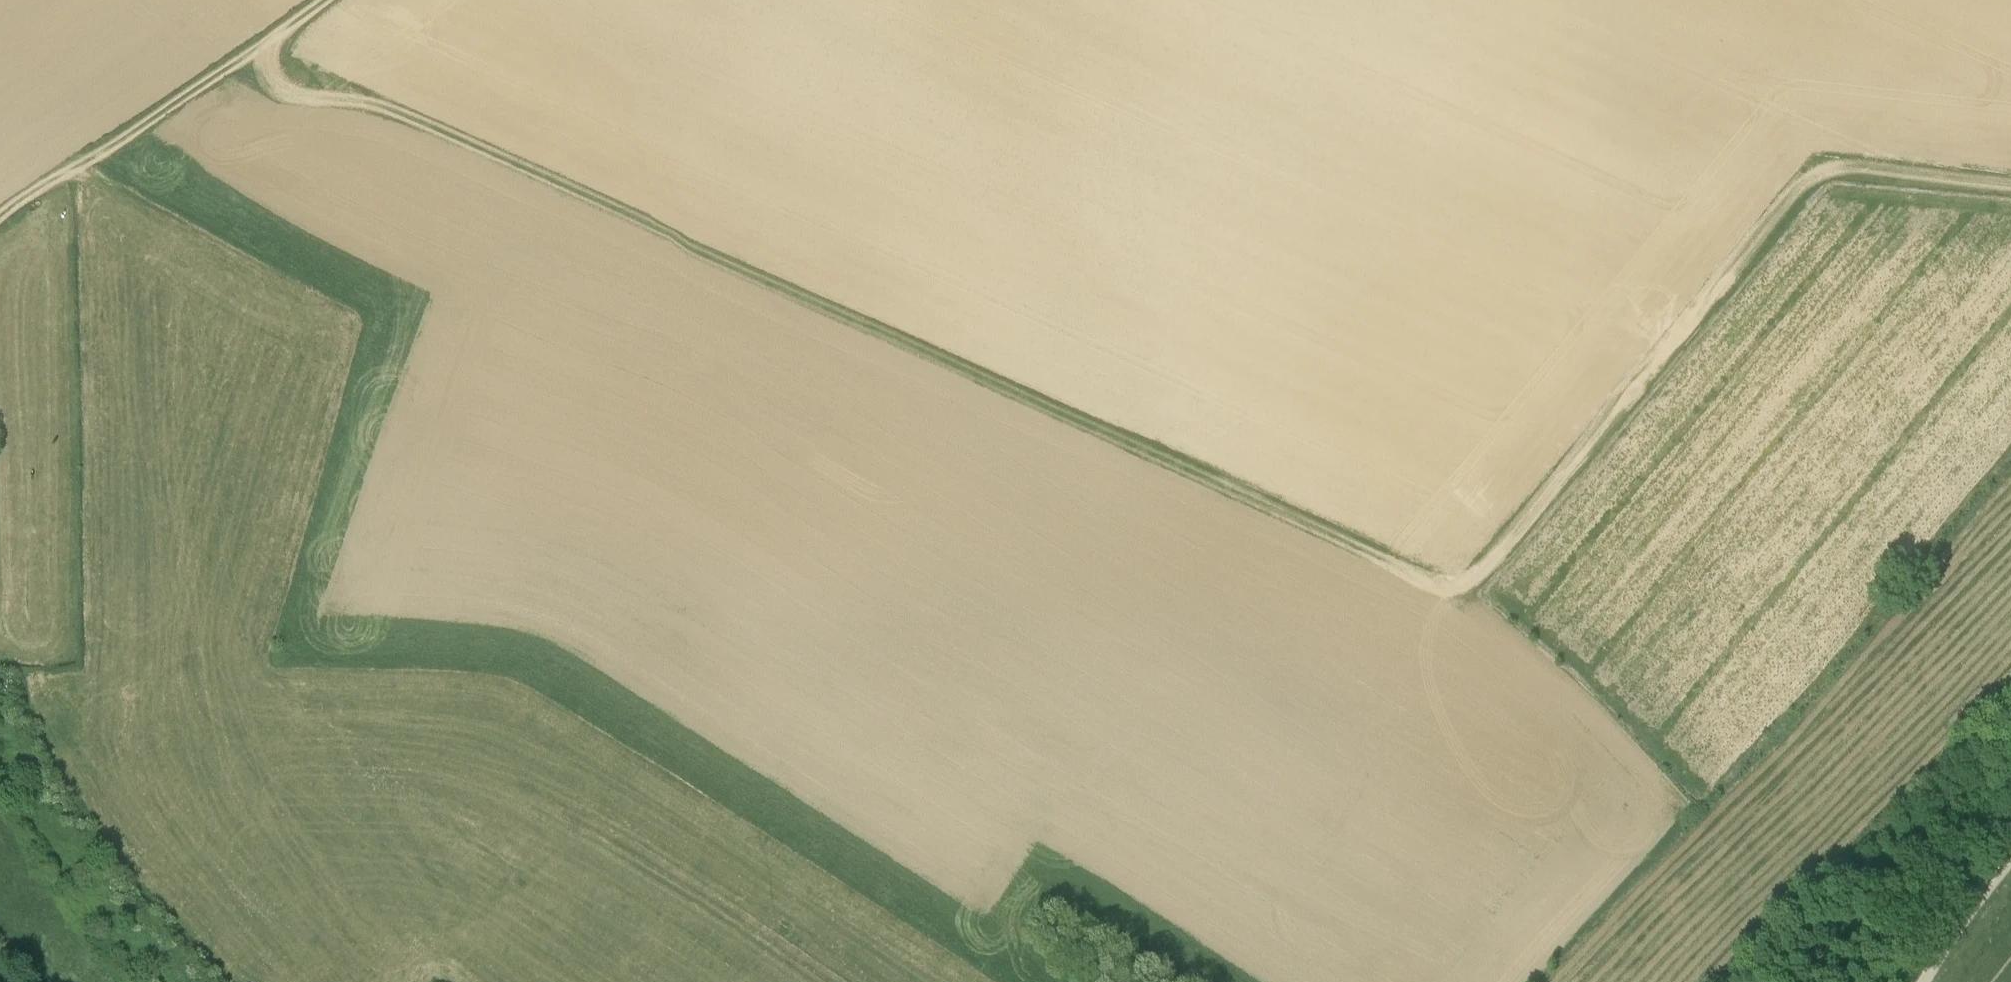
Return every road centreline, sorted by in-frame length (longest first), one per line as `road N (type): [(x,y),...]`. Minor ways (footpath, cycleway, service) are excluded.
road 1 (track): [(321,0),(0,219)]
road 2 (track): [(1912,981),(1942,930),(2010,846)]

